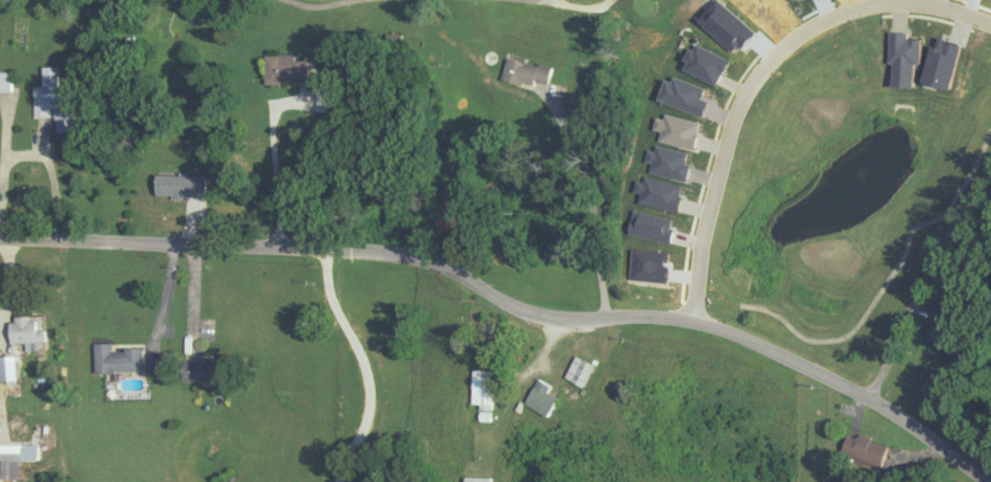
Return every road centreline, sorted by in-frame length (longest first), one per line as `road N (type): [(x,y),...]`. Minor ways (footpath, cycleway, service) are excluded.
road 1 (residential): [(990,480),(878,402),(693,320),(537,314),(427,258),(386,251),(0,236)]
road 2 (residential): [(990,151),(855,391)]

